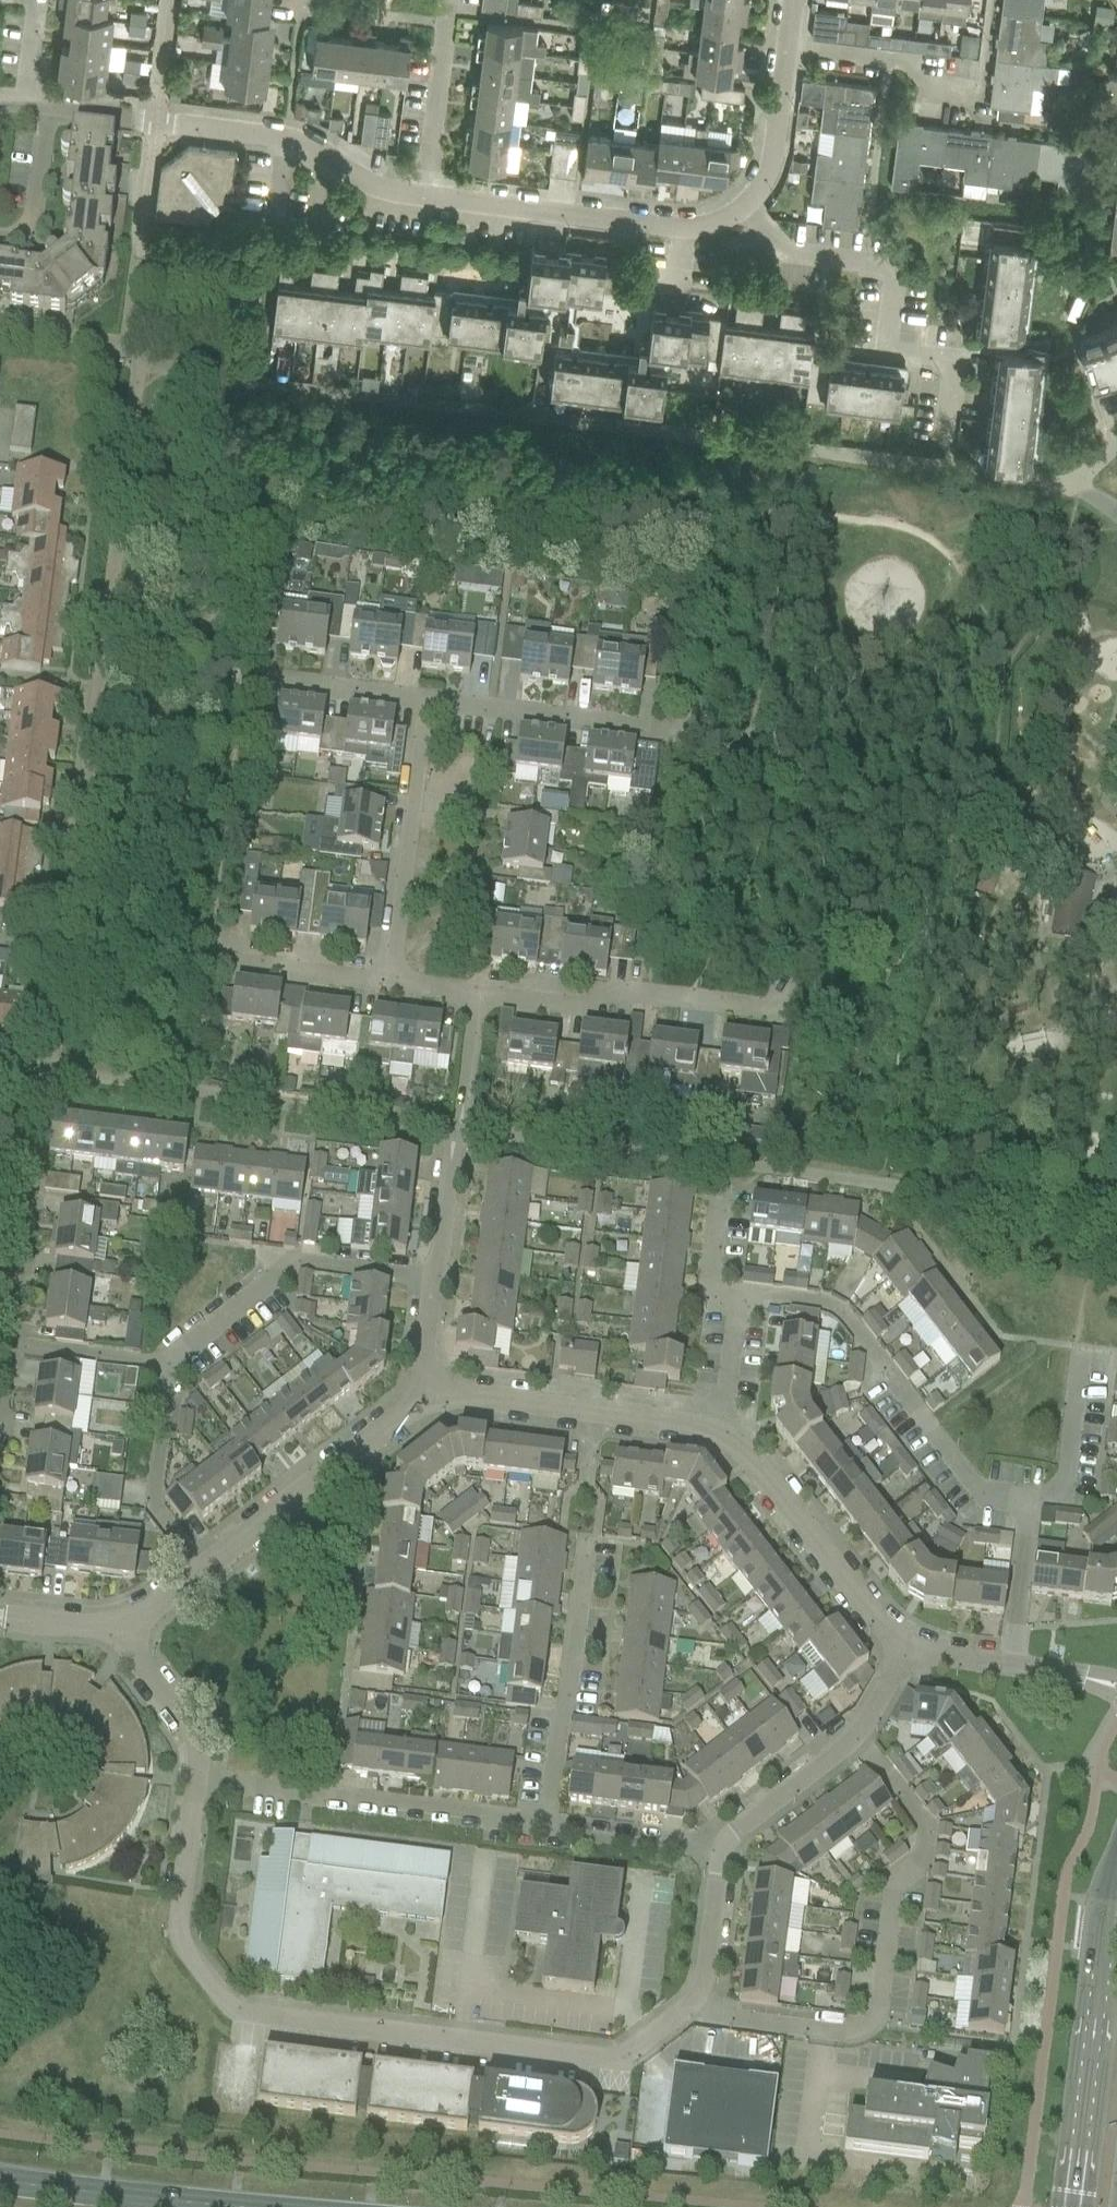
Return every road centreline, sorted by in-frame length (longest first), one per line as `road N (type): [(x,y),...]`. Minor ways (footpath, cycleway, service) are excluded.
road 1 (residential): [(195,1781),(178,1927),(182,1945),(242,2012),(617,2061),(692,2004),(707,1974),(722,1849)]
road 2 (residential): [(722,1849),(195,1781)]
road 3 (residential): [(949,452),(959,357),(889,345),(896,283),(887,264),(763,245),(738,201)]
road 4 (residential): [(432,1391),(425,1356),(477,995)]
road 5 (unclassified): [(120,1627),(432,1391)]
road 6 (tertiary): [(1116,1846),(1104,1883),(1067,2206)]
road 7 (residential): [(425,192),(684,226),(717,221),(738,201)]
road 8 (residential): [(781,1011),(620,992),(579,1007),(477,995)]
road 9 (residential): [(147,112),(259,126),(347,174),(425,192)]
road 10 (unclassified): [(432,1391),(680,1423),(720,1436)]
road 11 (primary): [(288,2206),(0,2179)]
road 12 (residential): [(391,985),(426,702)]
road 13 (unclassified): [(720,1436),(747,1458),(873,1617),(910,1646)]
road 14 (residential): [(722,1849),(735,1829),(856,1739),(910,1646)]
road 15 (residential): [(687,735),(426,702)]
road 16 (residential): [(425,192),(447,0)]
road 17 (residential): [(426,702),(249,679)]
road 18 (residential): [(947,94),(901,65),(780,46)]
road 19 (residential): [(120,1627),(187,1747),(195,1781)]
road 20 (residential): [(391,985),(226,965)]
road 21 (unclassified): [(910,1646),(1073,1676)]
road 22 (residential): [(738,201),(768,148),(780,46)]
road 23 (residential): [(739,1295),(720,1436)]
road 24 (unclassified): [(0,1618),(120,1627)]

